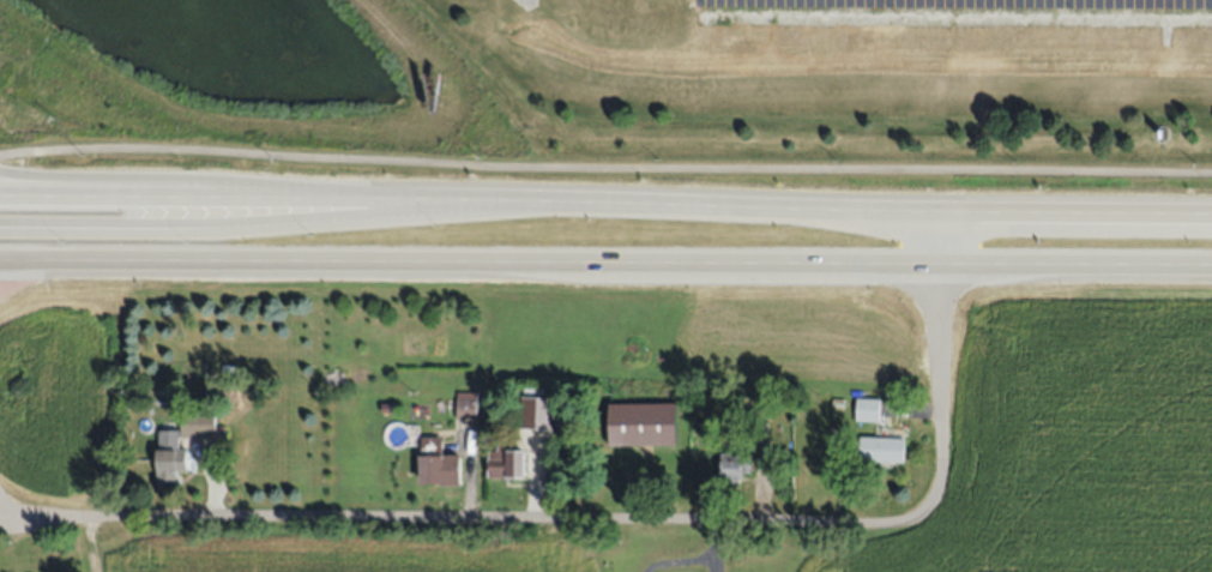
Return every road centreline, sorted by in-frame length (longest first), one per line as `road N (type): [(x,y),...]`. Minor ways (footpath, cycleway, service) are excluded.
road 1 (trunk): [(1211,204),(0,195)]
road 2 (trunk): [(0,257),(1211,263)]
road 3 (residential): [(0,513),(872,531),(927,518)]
road 4 (trunk): [(444,199),(176,222),(0,227)]
road 5 (secondary): [(399,198),(0,178)]
road 6 (residential): [(927,518),(941,492),(931,201)]

